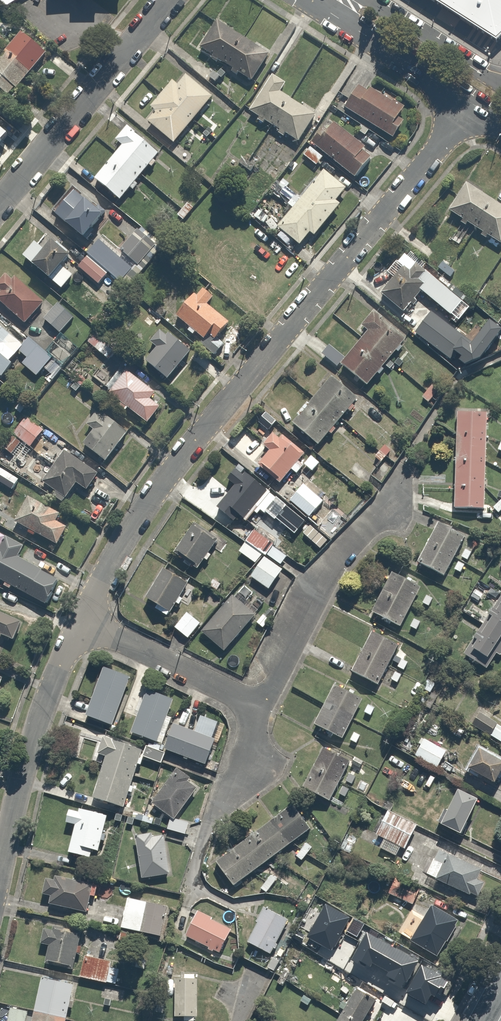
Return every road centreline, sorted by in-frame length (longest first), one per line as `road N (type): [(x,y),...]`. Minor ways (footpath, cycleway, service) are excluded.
road 1 (residential): [(80,621),(188,449),(472,105)]
road 2 (unclassified): [(169,0),(0,202)]
road 3 (residential): [(0,867),(37,722),(80,621)]
road 4 (residential): [(256,705),(313,589),(395,500)]
road 5 (residential): [(80,621),(256,705)]
road 6 (unclassified): [(311,0),(472,105)]

